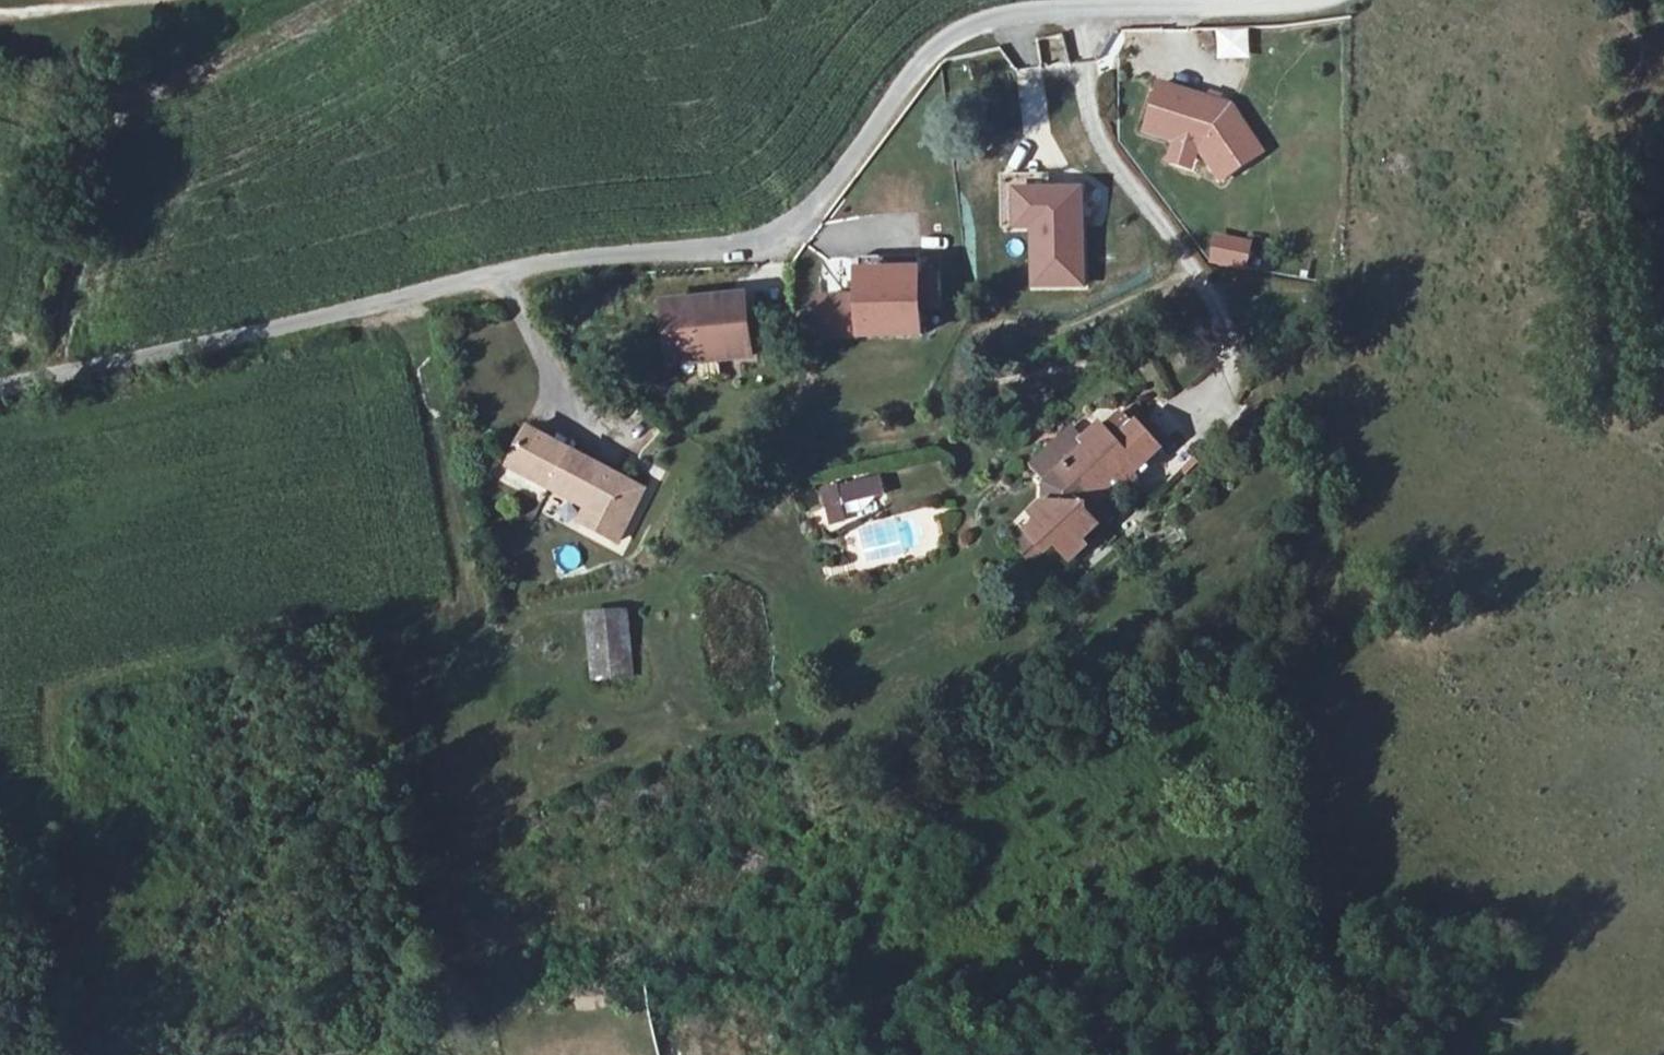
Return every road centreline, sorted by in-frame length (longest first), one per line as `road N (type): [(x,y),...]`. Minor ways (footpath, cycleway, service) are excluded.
road 1 (residential): [(0,391),(607,259),(733,252),(790,234),(832,191),(936,47),(1000,17),(1325,0)]

